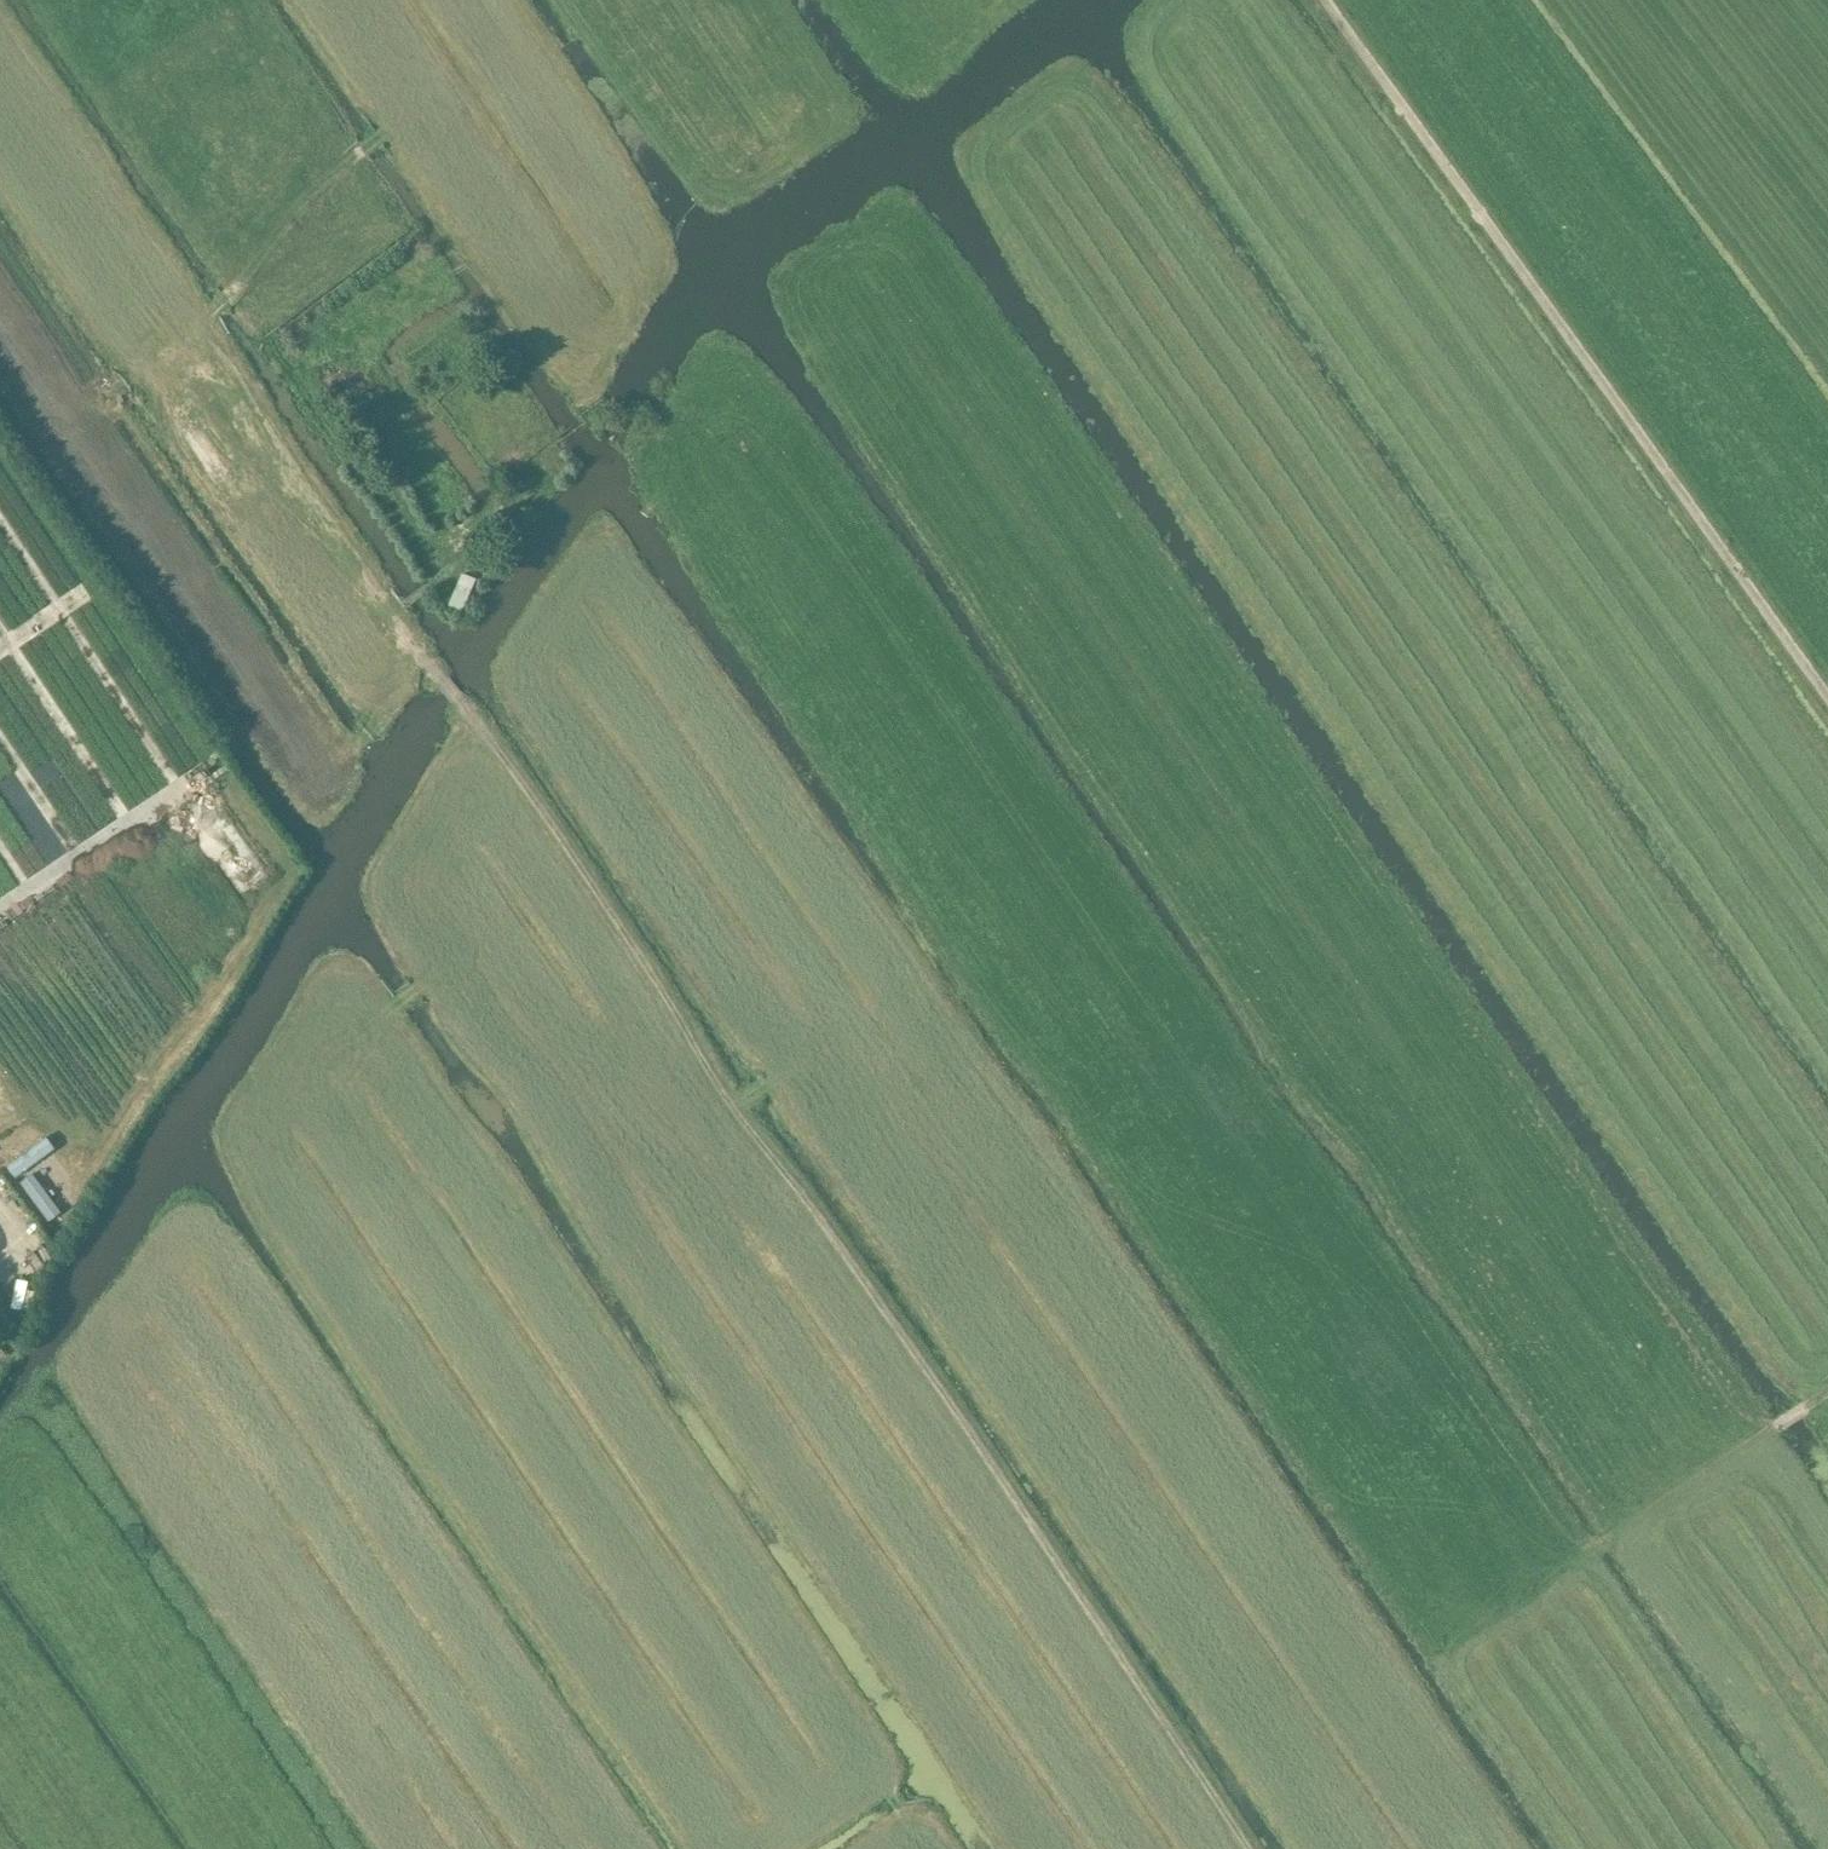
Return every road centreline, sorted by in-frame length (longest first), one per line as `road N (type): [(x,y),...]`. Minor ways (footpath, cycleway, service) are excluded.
road 1 (track): [(1827,698),(1328,0)]

